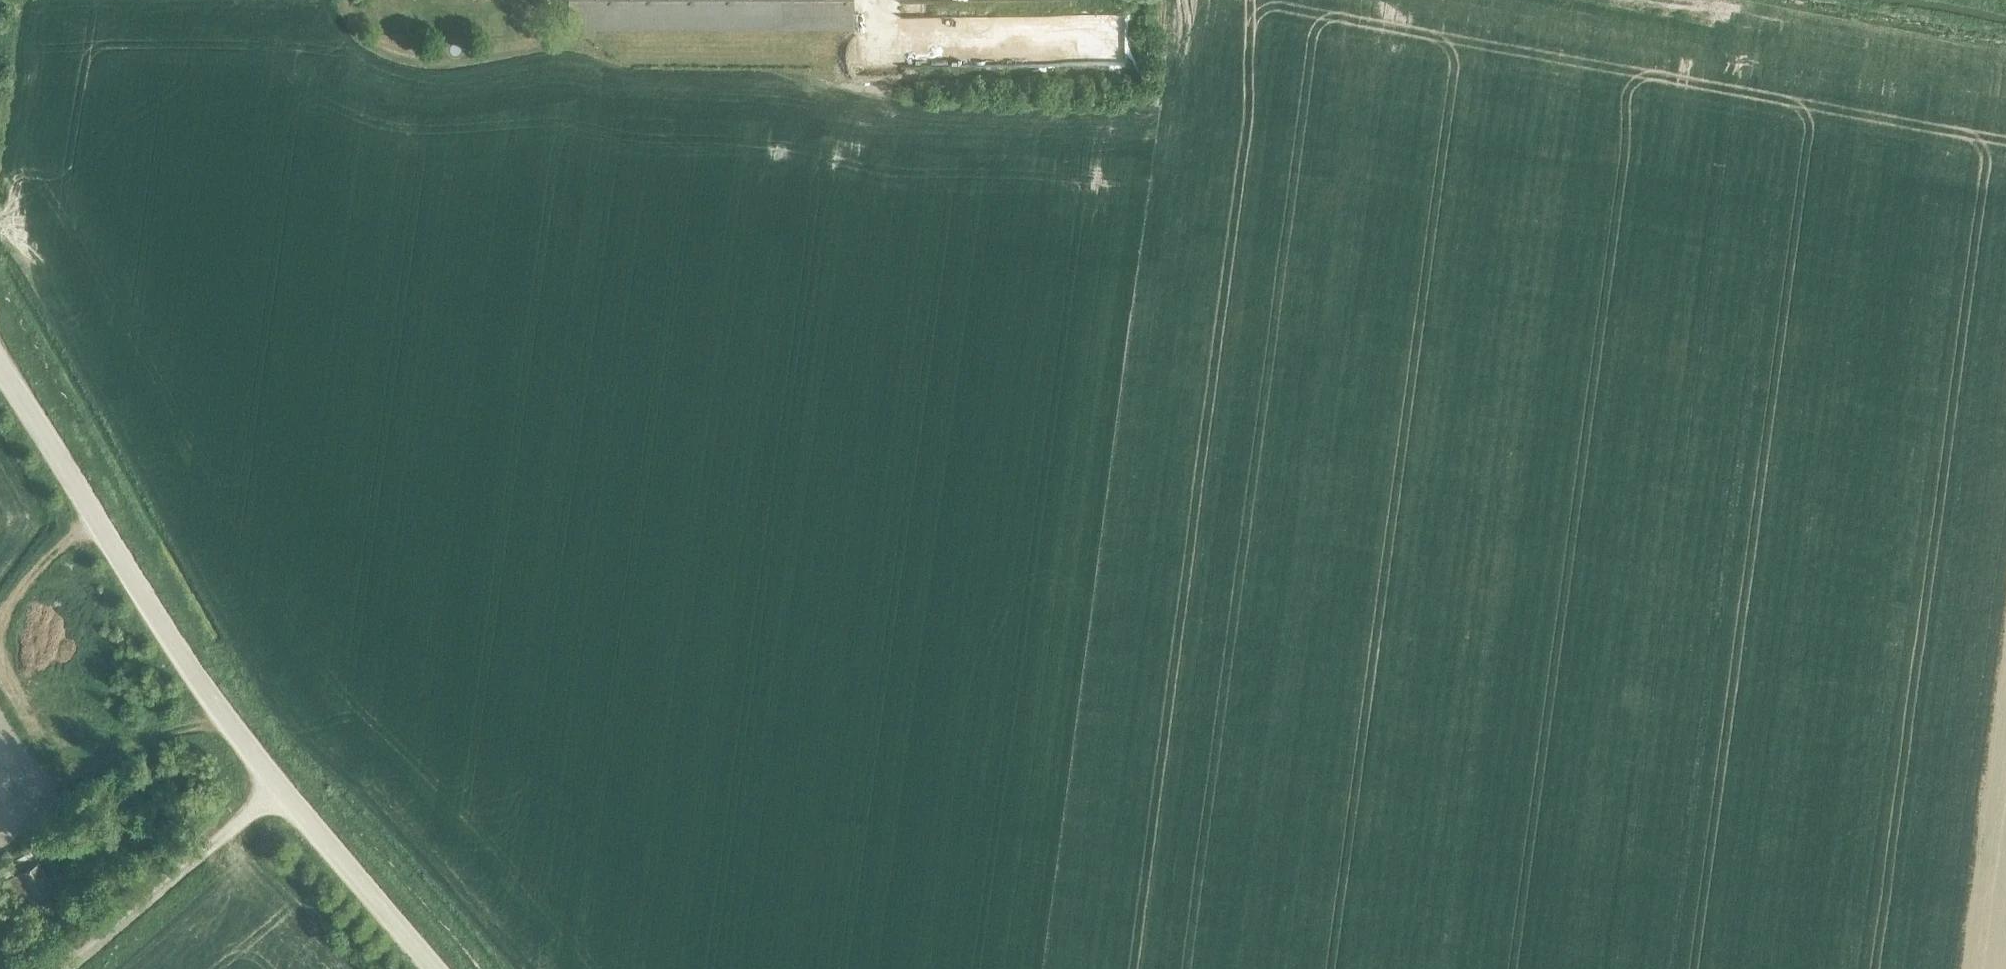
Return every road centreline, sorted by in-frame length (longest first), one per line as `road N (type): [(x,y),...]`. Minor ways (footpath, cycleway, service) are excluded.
road 1 (tertiary): [(280,792),(221,714),(0,361)]
road 2 (track): [(97,521),(29,579),(2,629),(5,659),(24,699),(63,738),(128,747),(221,714)]
road 3 (tertiary): [(436,968),(280,792)]
road 4 (track): [(61,968),(201,852)]

